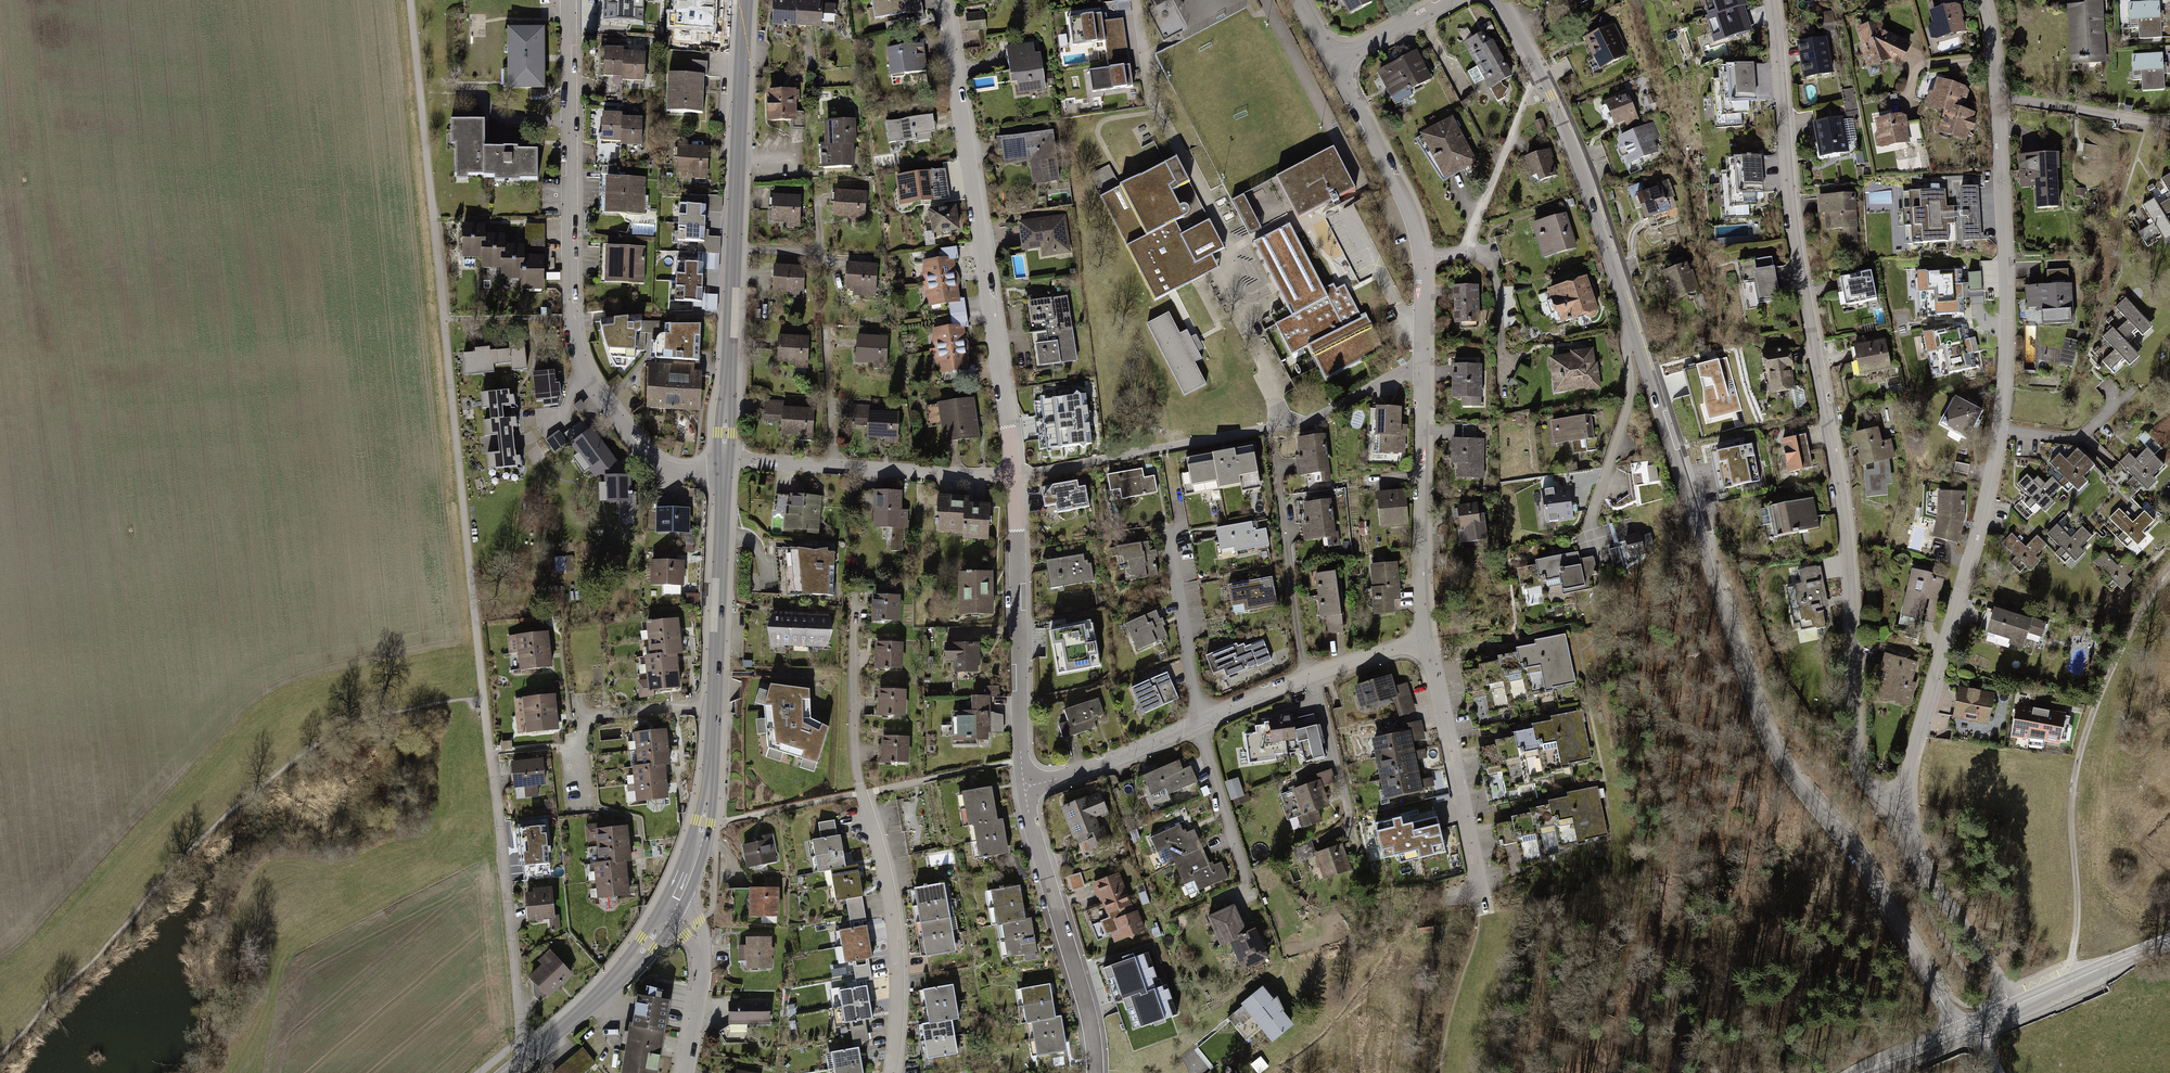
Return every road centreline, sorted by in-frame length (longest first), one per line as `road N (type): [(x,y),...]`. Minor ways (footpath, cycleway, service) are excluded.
road 1 (tertiary): [(1500,0),(1578,161),(1762,723),(1785,768),(1859,860),(1959,1033)]
road 2 (track): [(529,1054),(410,0)]
road 3 (residential): [(1907,802),(1866,781),(1855,755),(1848,562),(1792,227),(1772,0)]
road 4 (residential): [(1907,802),(1917,734),(1974,543),(2004,378),(1994,60),(1983,0)]
road 5 (residential): [(943,0),(1013,476),(1024,785)]
road 6 (residential): [(1333,60),(1415,226),(1423,368),(1418,537),(1426,643)]
road 7 (residential): [(567,0),(570,317),(580,364),(656,463),(723,473)]
road 8 (residential): [(890,1072),(898,975),(886,883),(854,751),(856,598)]
road 9 (secondary): [(745,0),(723,473)]
road 10 (secondary): [(723,473),(711,772),(691,864),(669,912)]
road 11 (track): [(2071,959),(2072,815),(2082,751),(2134,623),(2169,569)]
road 12 (residential): [(1024,785),(1103,763),(1305,677)]
road 13 (residential): [(1024,785),(1095,1072)]
road 14 (residential): [(1426,643),(1482,910)]
road 15 (residential): [(2011,1008),(1925,870),(1907,802)]
road 16 (secondary): [(669,912),(612,982),(506,1072)]
road 17 (residential): [(1305,677),(1276,463)]
road 18 (tertiary): [(685,1072),(701,956),(692,929),(669,912)]
road 19 (tertiary): [(2011,1008),(2169,941)]
road 20 (residential): [(1333,60),(1450,0)]
road 21 (residential): [(1305,677),(1426,643)]

